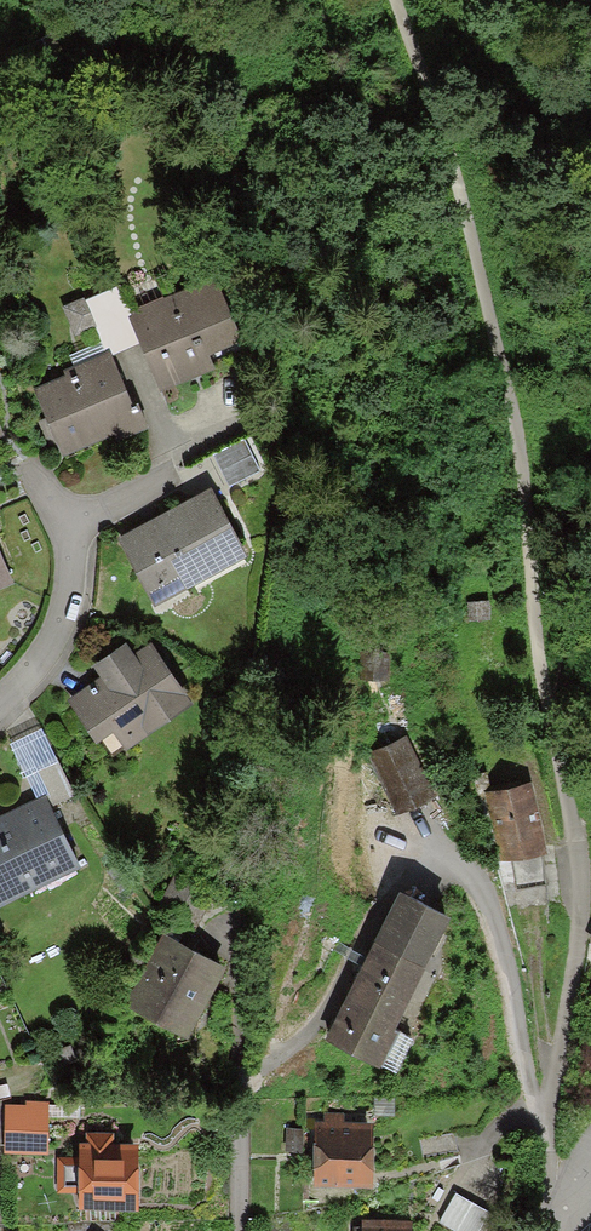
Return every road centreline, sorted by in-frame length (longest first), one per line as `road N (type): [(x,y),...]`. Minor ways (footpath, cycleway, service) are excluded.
road 1 (track): [(391,0),(476,248),(497,338),(572,828)]
road 2 (residential): [(572,828),(581,888),(549,1128),(546,1230)]
road 3 (residential): [(0,706),(58,645),(87,516),(223,414)]

